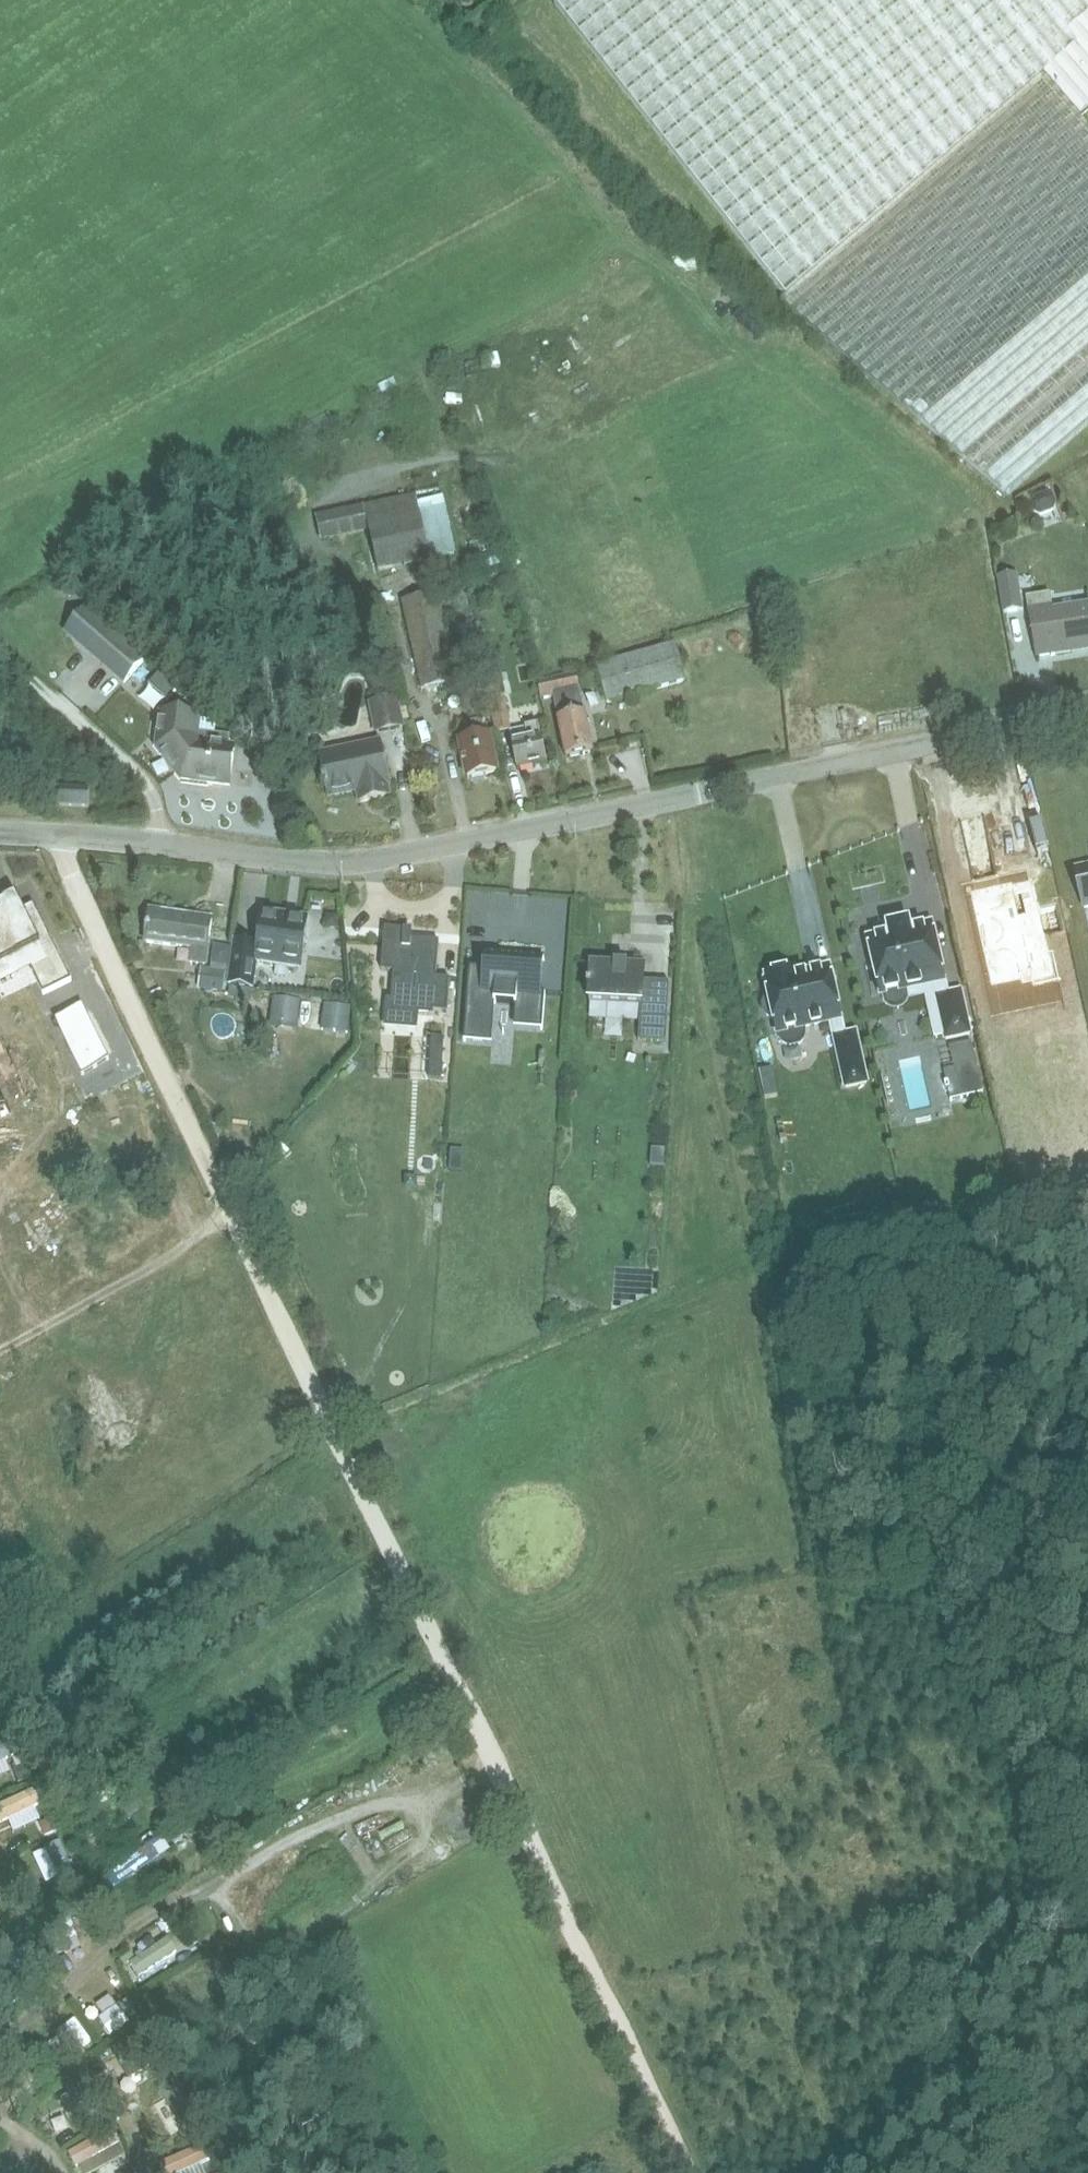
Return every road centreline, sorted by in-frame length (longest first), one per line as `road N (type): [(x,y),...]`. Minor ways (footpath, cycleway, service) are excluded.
road 1 (unclassified): [(62,837),(65,863),(688,2172)]
road 2 (tertiary): [(152,846),(319,863),(381,858),(1087,716)]
road 3 (unclassified): [(152,846),(150,791),(0,656)]

